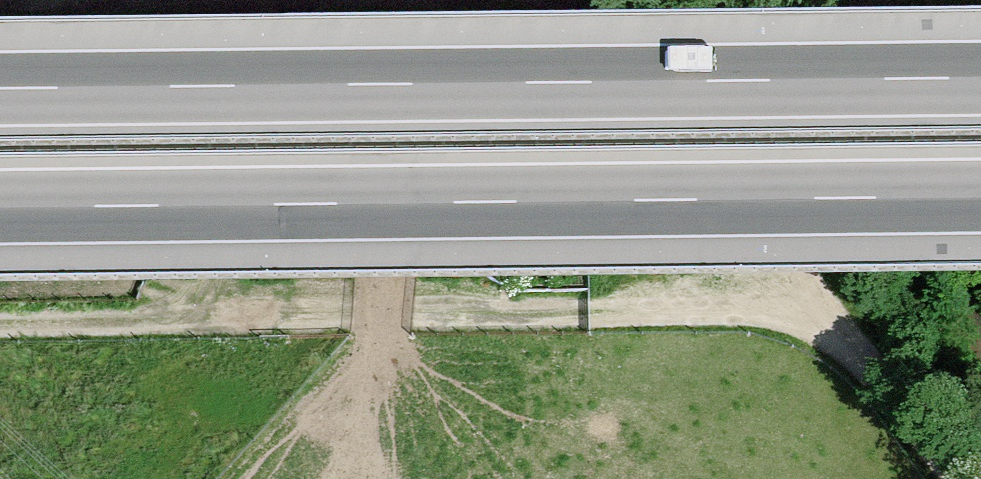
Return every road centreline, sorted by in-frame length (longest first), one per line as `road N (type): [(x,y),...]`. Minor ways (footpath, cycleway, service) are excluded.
road 1 (motorway): [(980,78),(0,89)]
road 2 (motorway): [(0,207),(980,197)]
road 3 (track): [(882,380),(953,478)]

